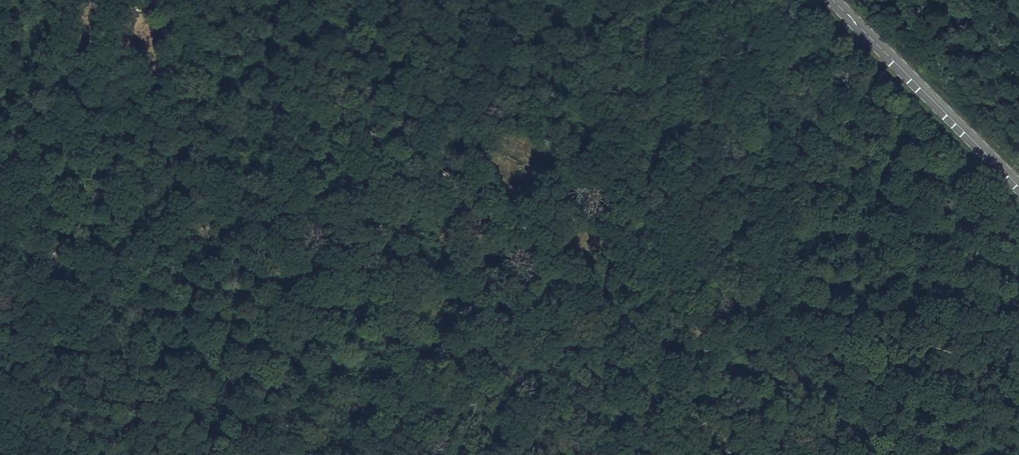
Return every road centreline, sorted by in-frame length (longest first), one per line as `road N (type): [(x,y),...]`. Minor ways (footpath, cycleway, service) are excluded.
road 1 (secondary): [(830,0),(1018,189)]

